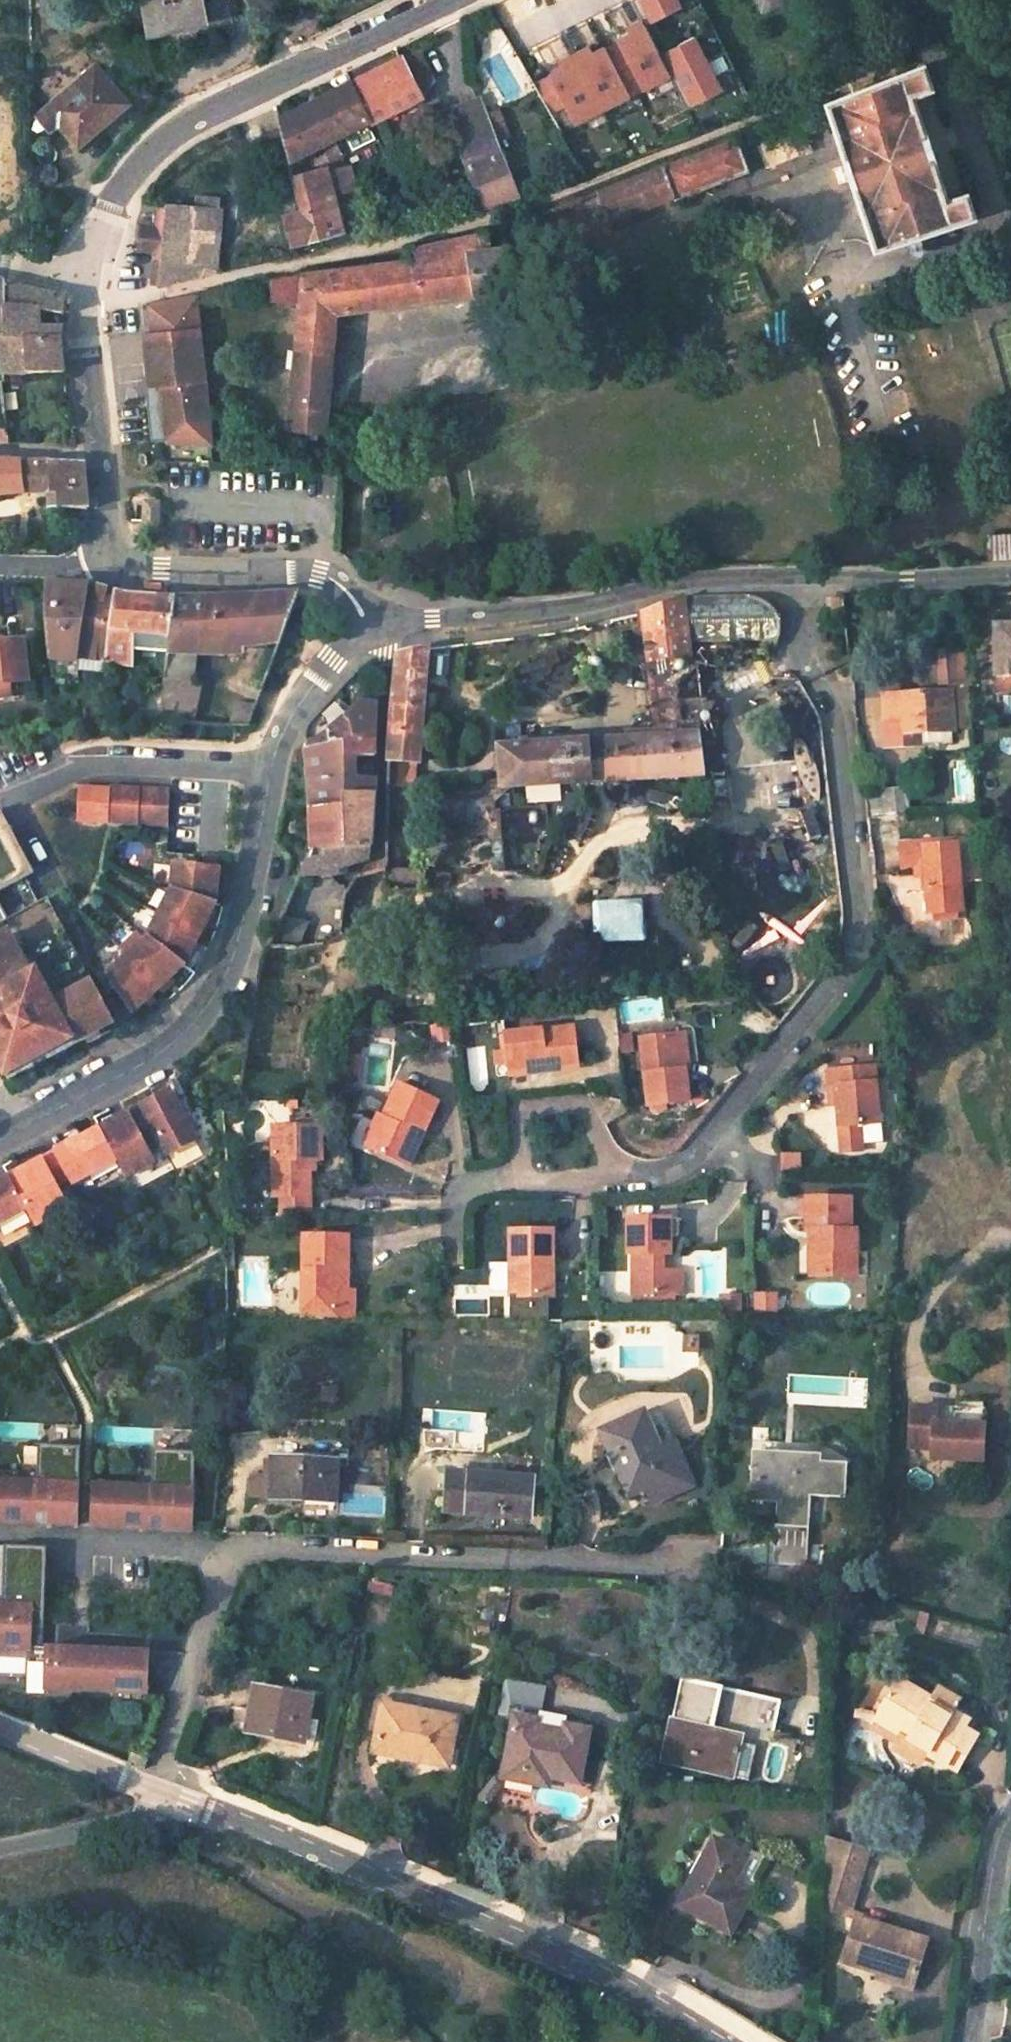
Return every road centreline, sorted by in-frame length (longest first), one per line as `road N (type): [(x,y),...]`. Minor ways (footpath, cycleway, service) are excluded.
road 1 (secondary): [(715,2041),(604,1976),(146,1791)]
road 2 (residential): [(0,1138),(193,1028),(230,974),(268,775)]
road 3 (secondary): [(87,281),(131,171),(203,117),(440,0)]
road 4 (residential): [(230,1550),(681,1570)]
road 5 (residential): [(367,620),(556,614),(690,586),(801,585)]
road 6 (track): [(124,1823),(406,1955),(492,2041)]
road 7 (residential): [(111,569),(310,573),(346,591),(367,620)]
road 8 (residential): [(0,799),(98,765),(268,775)]
road 9 (residential): [(146,1791),(230,1550)]
road 10 (residential): [(968,2041),(998,1838),(1010,1814)]
road 11 (residential): [(0,1536),(230,1550)]
road 12 (residential): [(801,585),(1010,579)]
road 13 (residential): [(268,775),(281,734),(367,620)]
road 14 (secondary): [(97,452),(80,299),(87,281)]
road 15 (residential): [(0,1853),(124,1823),(146,1791)]
road 16 (secondary): [(146,1791),(0,1735)]

